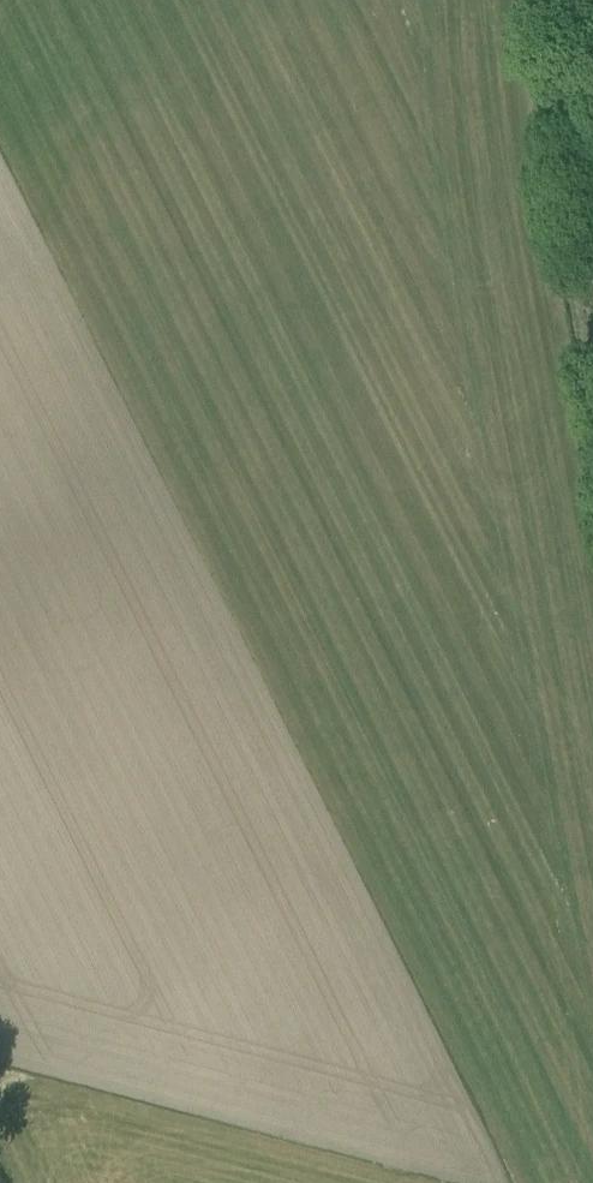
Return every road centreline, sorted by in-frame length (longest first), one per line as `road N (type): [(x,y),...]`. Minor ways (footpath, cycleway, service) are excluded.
road 1 (track): [(551,0),(558,118),(592,326)]

